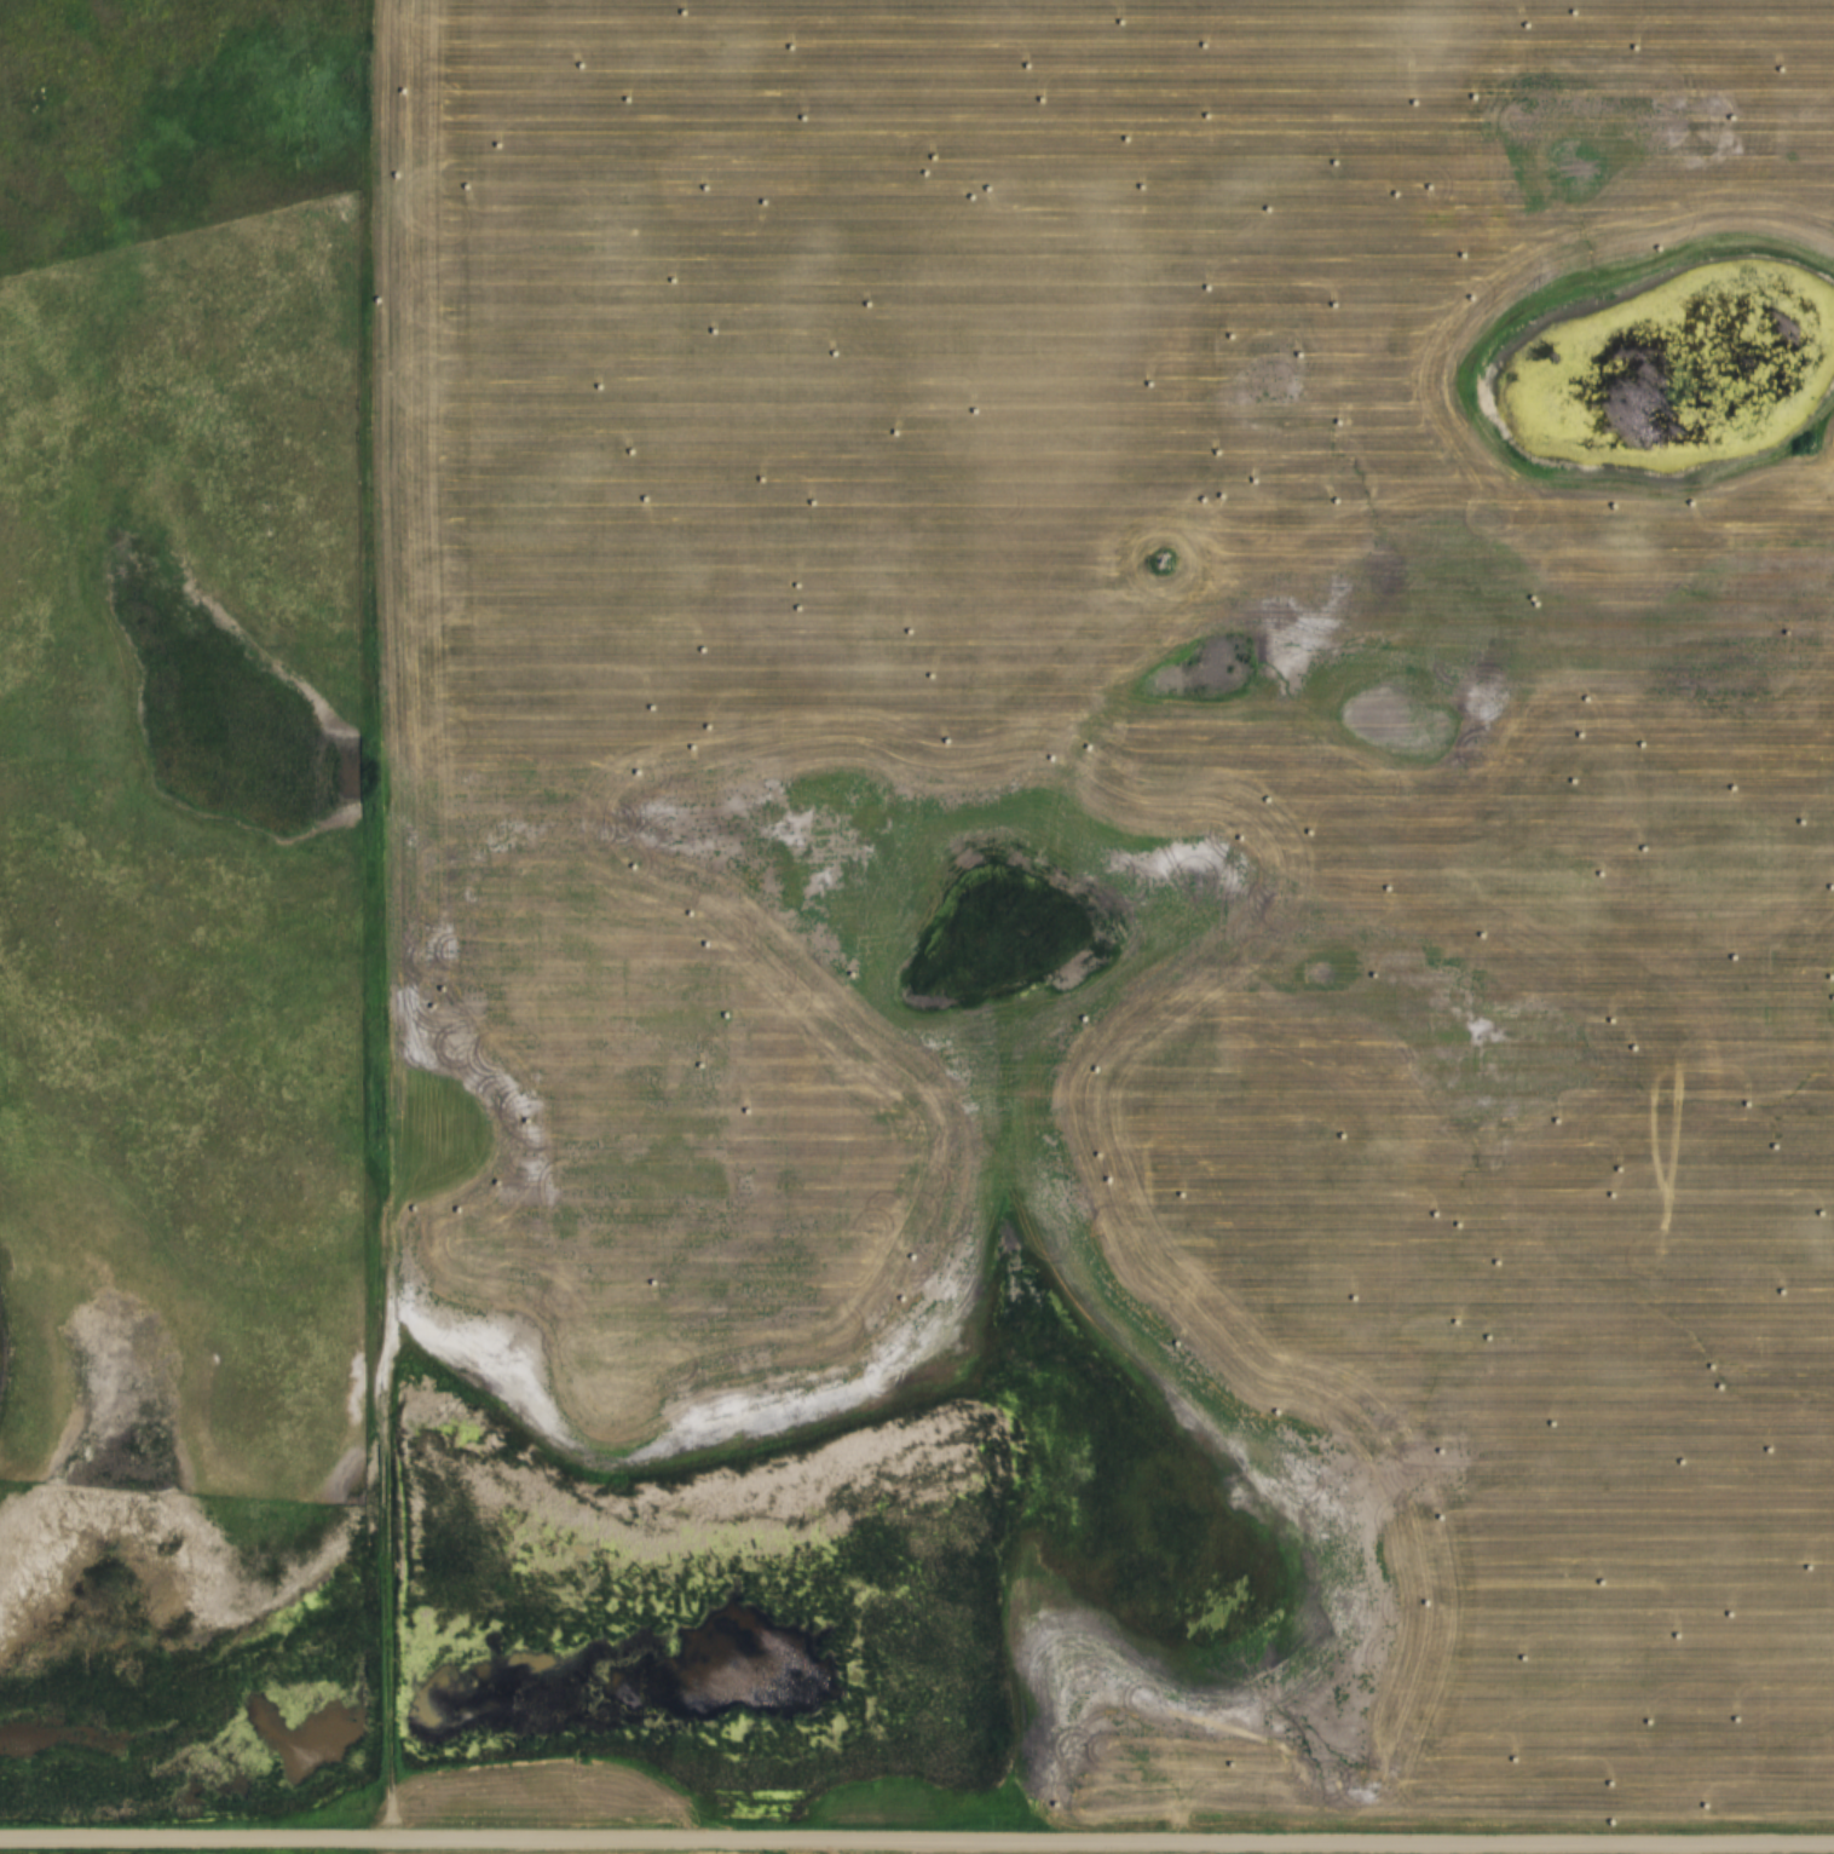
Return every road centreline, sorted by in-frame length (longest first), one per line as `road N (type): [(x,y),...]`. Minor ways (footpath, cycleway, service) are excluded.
road 1 (residential): [(1833,1840),(0,1835)]

